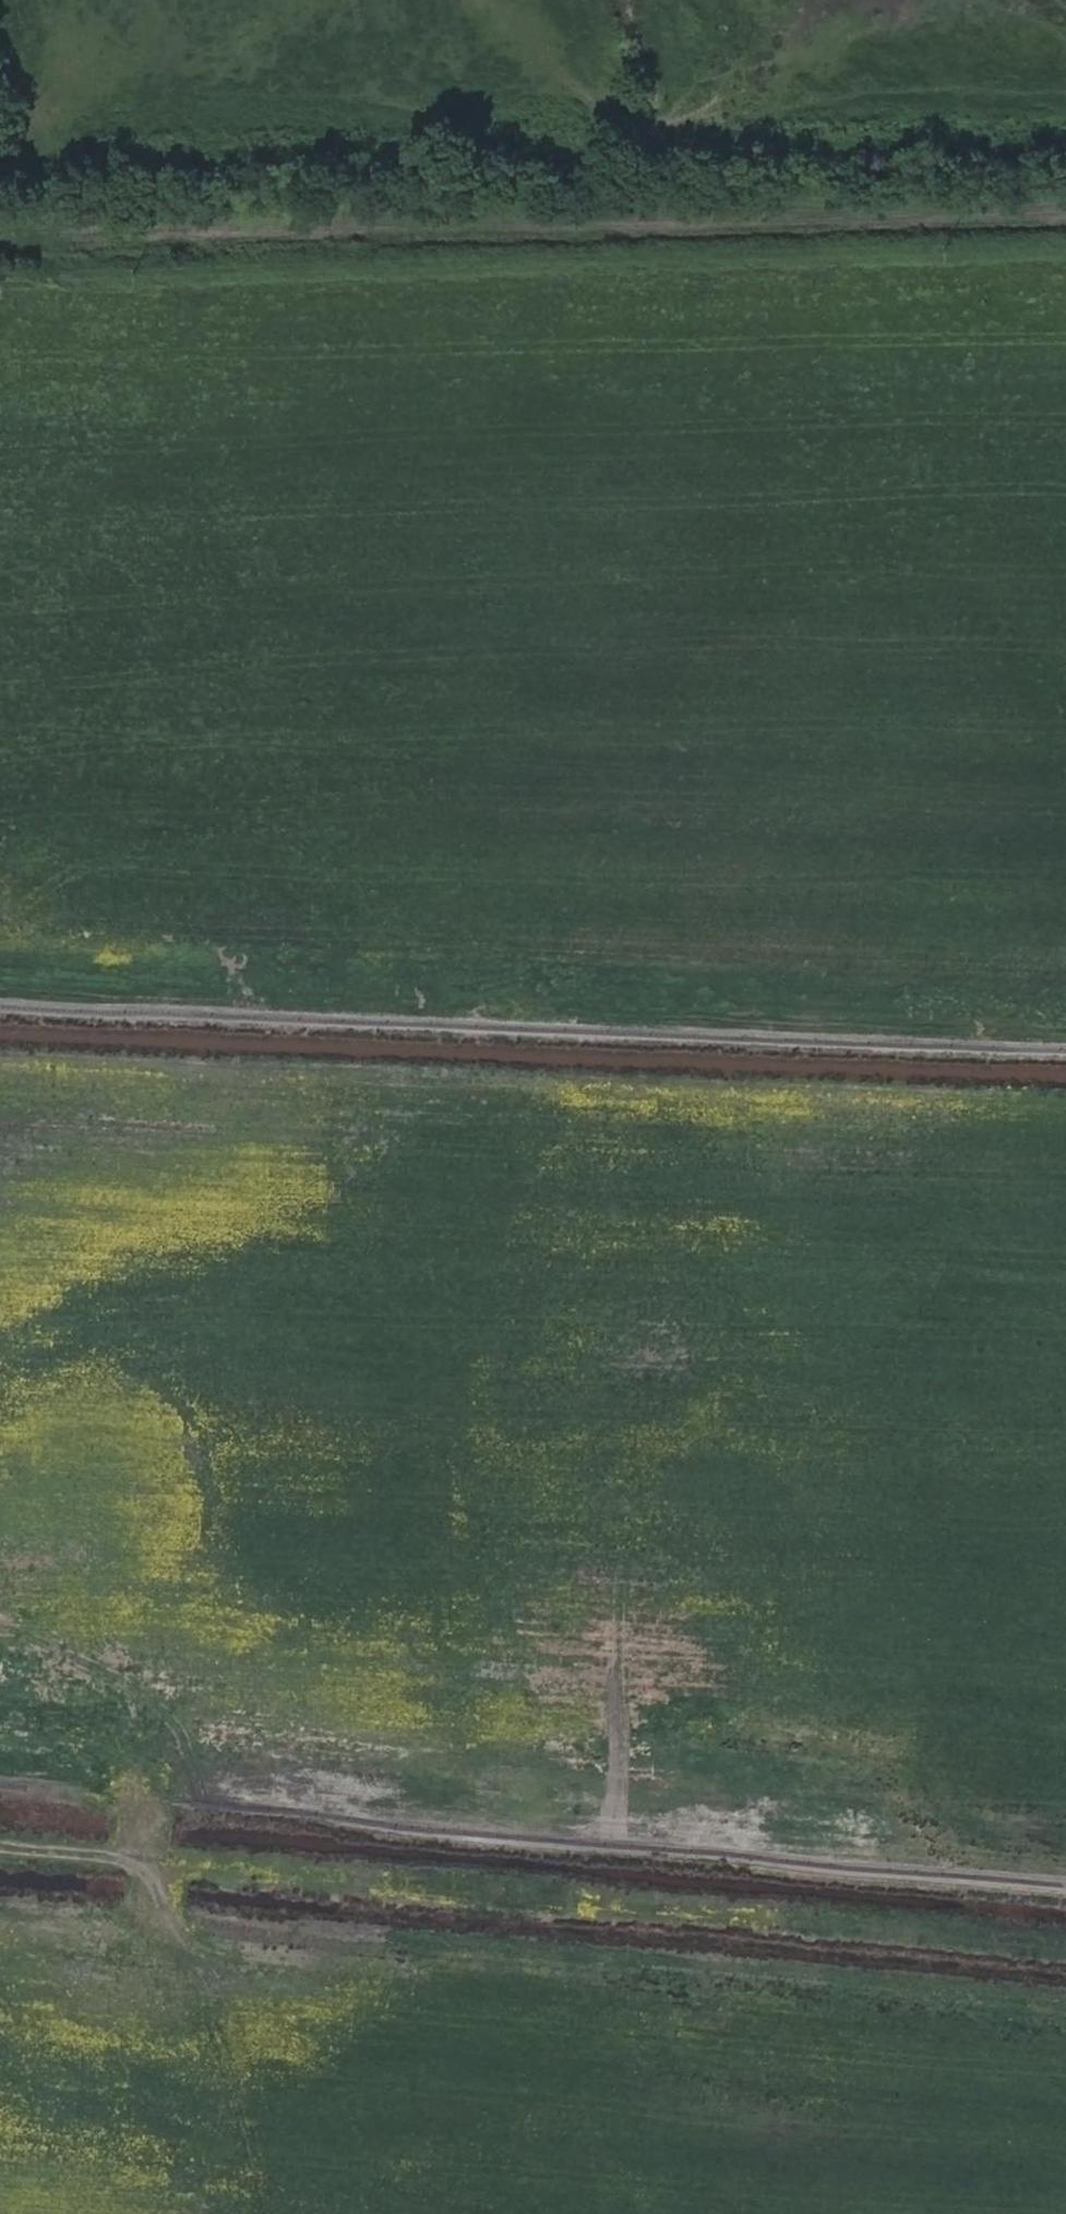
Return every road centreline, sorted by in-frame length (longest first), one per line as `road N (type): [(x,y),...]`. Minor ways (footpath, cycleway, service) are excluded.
road 1 (track): [(0,1844),(1065,1943)]
road 2 (track): [(1065,207),(0,232)]

